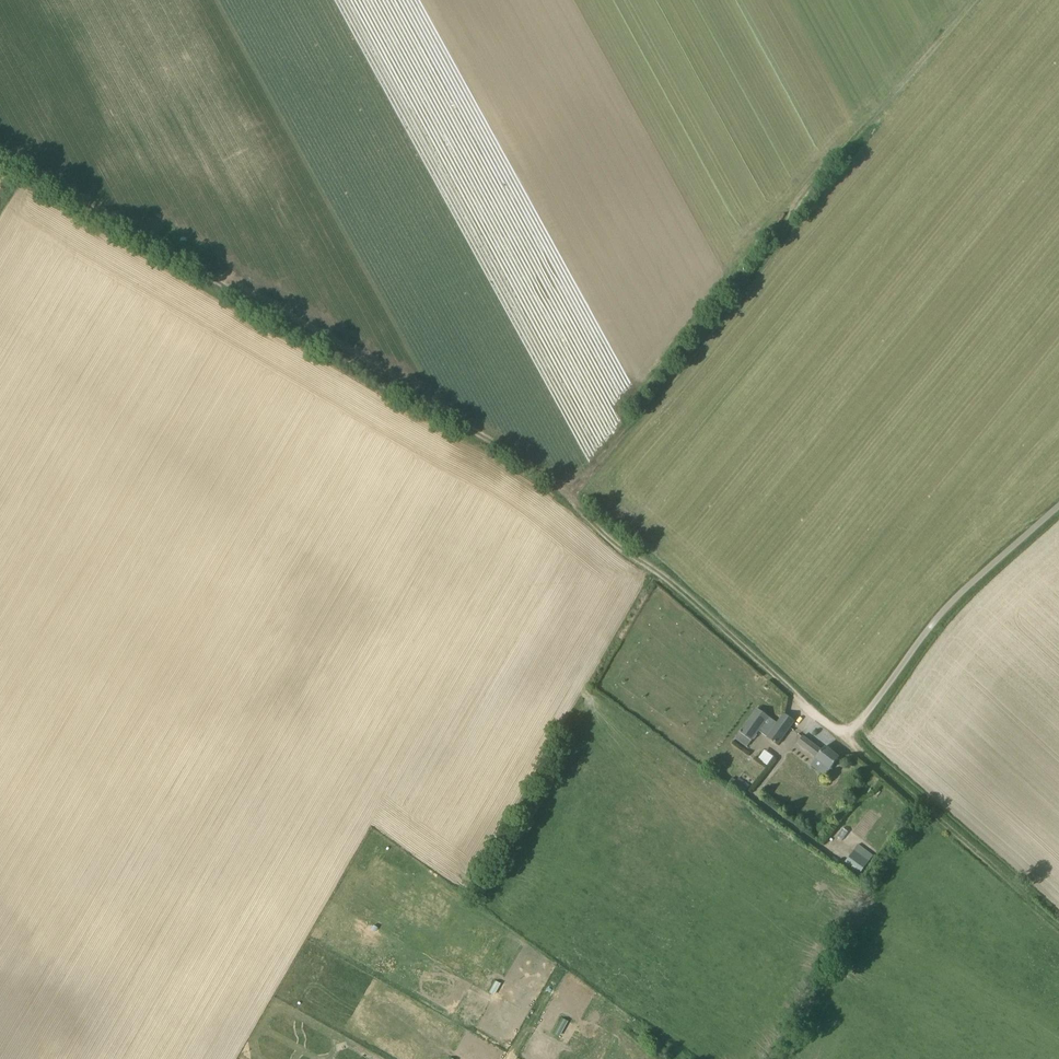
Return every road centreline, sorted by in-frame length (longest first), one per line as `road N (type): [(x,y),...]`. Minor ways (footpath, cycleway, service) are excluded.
road 1 (track): [(0,159),(545,471),(846,737)]
road 2 (track): [(975,0),(570,495)]
road 3 (unclassified): [(846,737),(930,624),(1058,505)]

